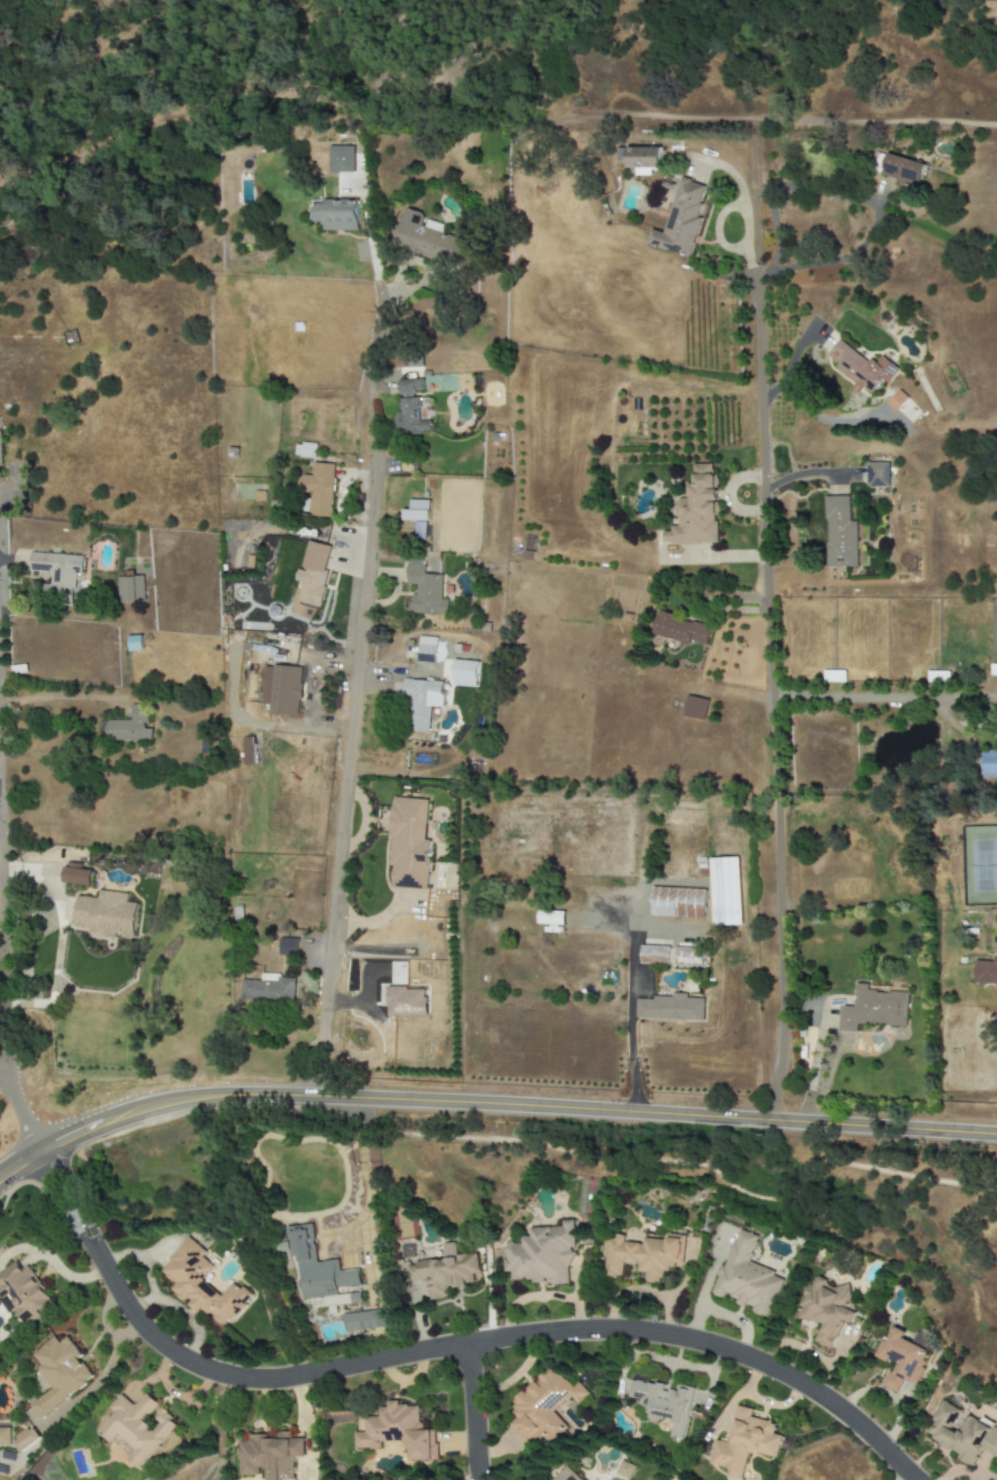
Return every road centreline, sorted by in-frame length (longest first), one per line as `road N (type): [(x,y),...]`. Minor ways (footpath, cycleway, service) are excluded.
road 1 (residential): [(102,1255),(138,1320),(166,1347),(222,1373),(287,1378),(582,1329),(652,1332),(779,1372),(859,1425),(915,1479)]
road 2 (residential): [(757,289),(783,1033),(771,1120)]
road 3 (tertiary): [(319,1101),(996,1134)]
road 4 (residential): [(319,1101),(371,452)]
road 5 (residential): [(41,1155),(4,1075),(0,857)]
road 6 (tertiary): [(41,1155),(109,1127),(200,1107),(319,1101)]
road 7 (residential): [(371,452),(371,359),(383,313),(362,186)]
road 8 (residential): [(478,1479),(466,1345)]
road 9 (residential): [(102,1255),(102,1237),(71,1173),(41,1155)]
road 10 (residential): [(41,1155),(65,1220),(102,1255)]

